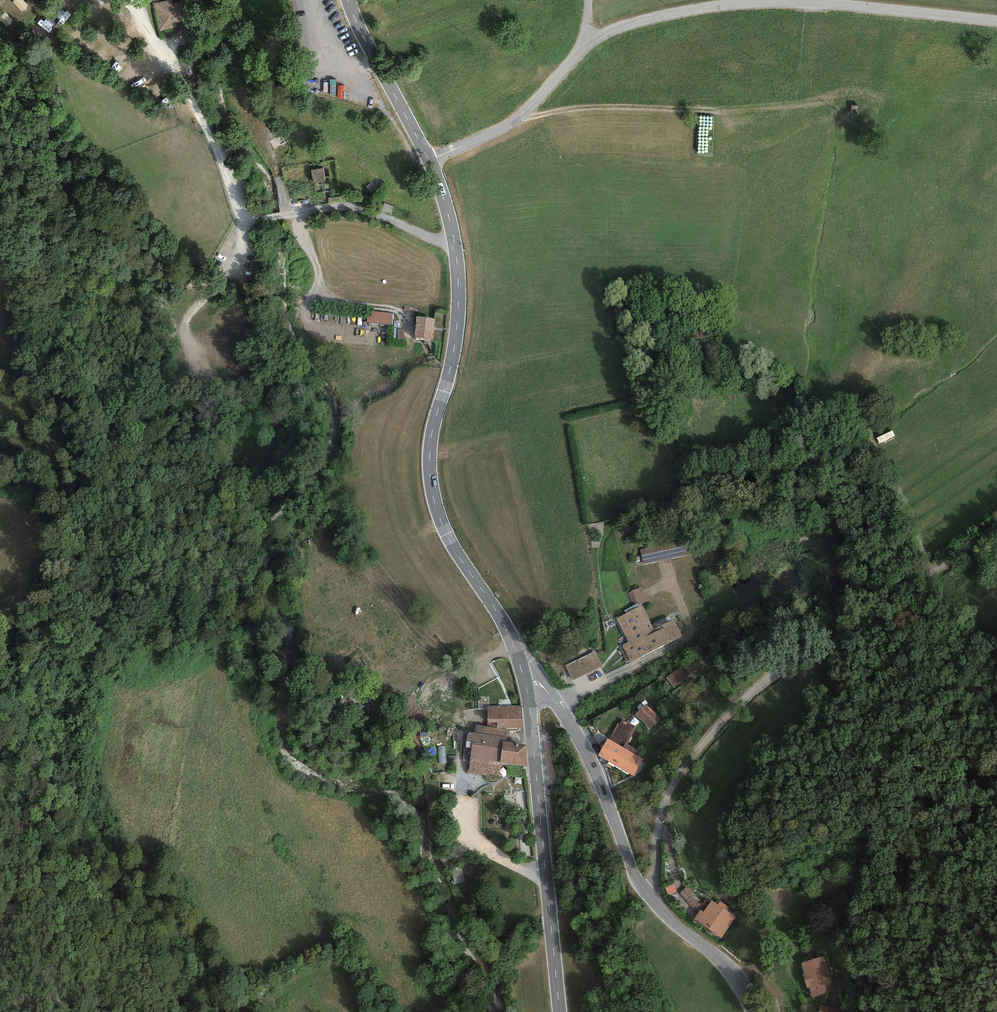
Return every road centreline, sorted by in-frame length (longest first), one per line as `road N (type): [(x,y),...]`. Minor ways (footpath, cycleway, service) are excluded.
road 1 (tertiary): [(428,161),(451,223),(458,282),(455,344),(431,440),(434,499),(453,546),(505,626),(525,680)]
road 2 (track): [(673,787),(757,686),(859,628),(996,528)]
road 3 (tertiary): [(525,680),(545,689),(582,743),(647,895),(729,968),(756,1011)]
road 4 (unclassified): [(590,41),(641,20),(748,3),(996,20)]
road 5 (tertiary): [(525,680),(559,1011)]
road 6 (track): [(198,301),(170,279),(142,280),(106,222),(85,216),(69,222),(42,262),(21,333),(0,347)]
road 7 (track): [(520,117),(615,104),(800,112)]
road 8 (unclassified): [(428,161),(515,121),(590,41)]
road 9 (track): [(513,645),(428,681),(423,692),(458,722),(459,768)]
road 10 (tertiary): [(349,0),(428,161)]
road 11 (track): [(446,1011),(490,975),(513,931),(548,900)]
road 12 (track): [(930,574),(880,454)]

